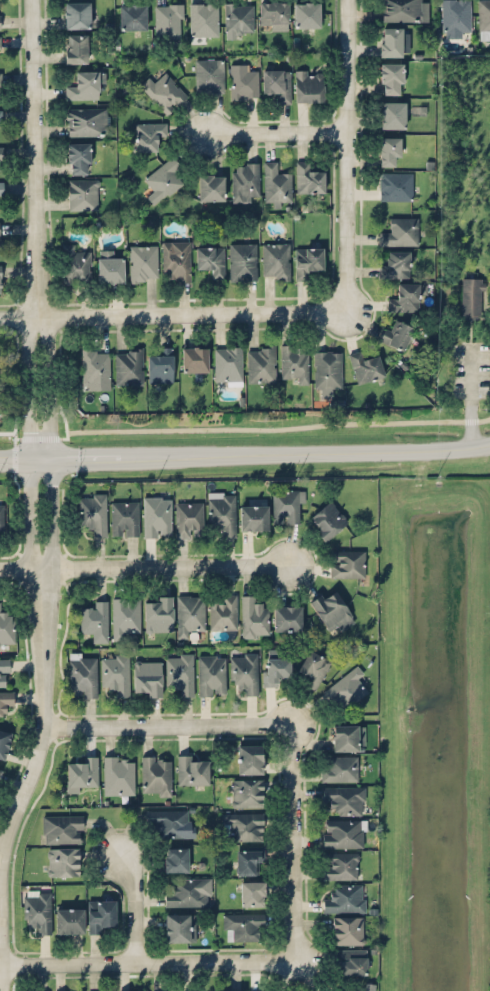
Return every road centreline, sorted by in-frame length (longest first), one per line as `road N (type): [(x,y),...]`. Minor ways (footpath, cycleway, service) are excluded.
road 1 (residential): [(233,730),(295,729),(293,968),(232,969)]
road 2 (residential): [(339,305),(0,318)]
road 3 (residential): [(38,568),(46,727),(0,894)]
road 4 (tertiary): [(159,453),(489,440)]
road 5 (residential): [(31,0),(37,317)]
road 6 (residential): [(339,305),(347,278),(346,0)]
road 7 (residential): [(0,568),(294,562)]
road 8 (residential): [(1,965),(232,969)]
road 9 (residential): [(46,727),(233,730)]
road 10 (residential): [(347,130),(203,134)]

